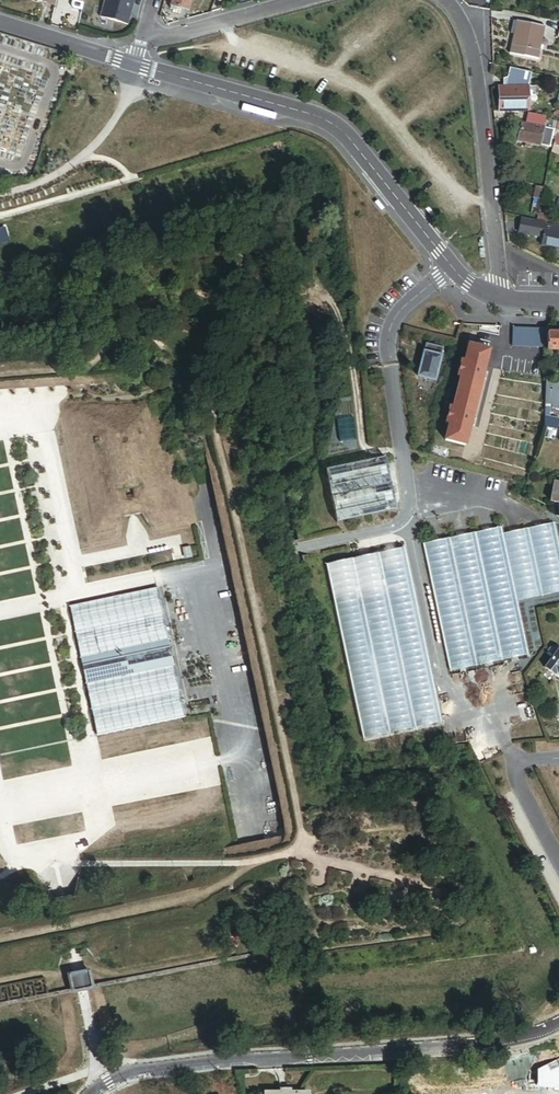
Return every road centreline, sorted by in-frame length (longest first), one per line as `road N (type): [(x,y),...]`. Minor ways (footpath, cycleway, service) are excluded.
road 1 (residential): [(93,1093),(145,1069),(480,1046),(558,1025)]
road 2 (residential): [(133,63),(337,127),(465,283),(501,300)]
road 3 (residential): [(450,0),(472,31),(501,300)]
road 4 (residential): [(145,35),(302,0)]
road 5 (residential): [(0,23),(133,63)]

